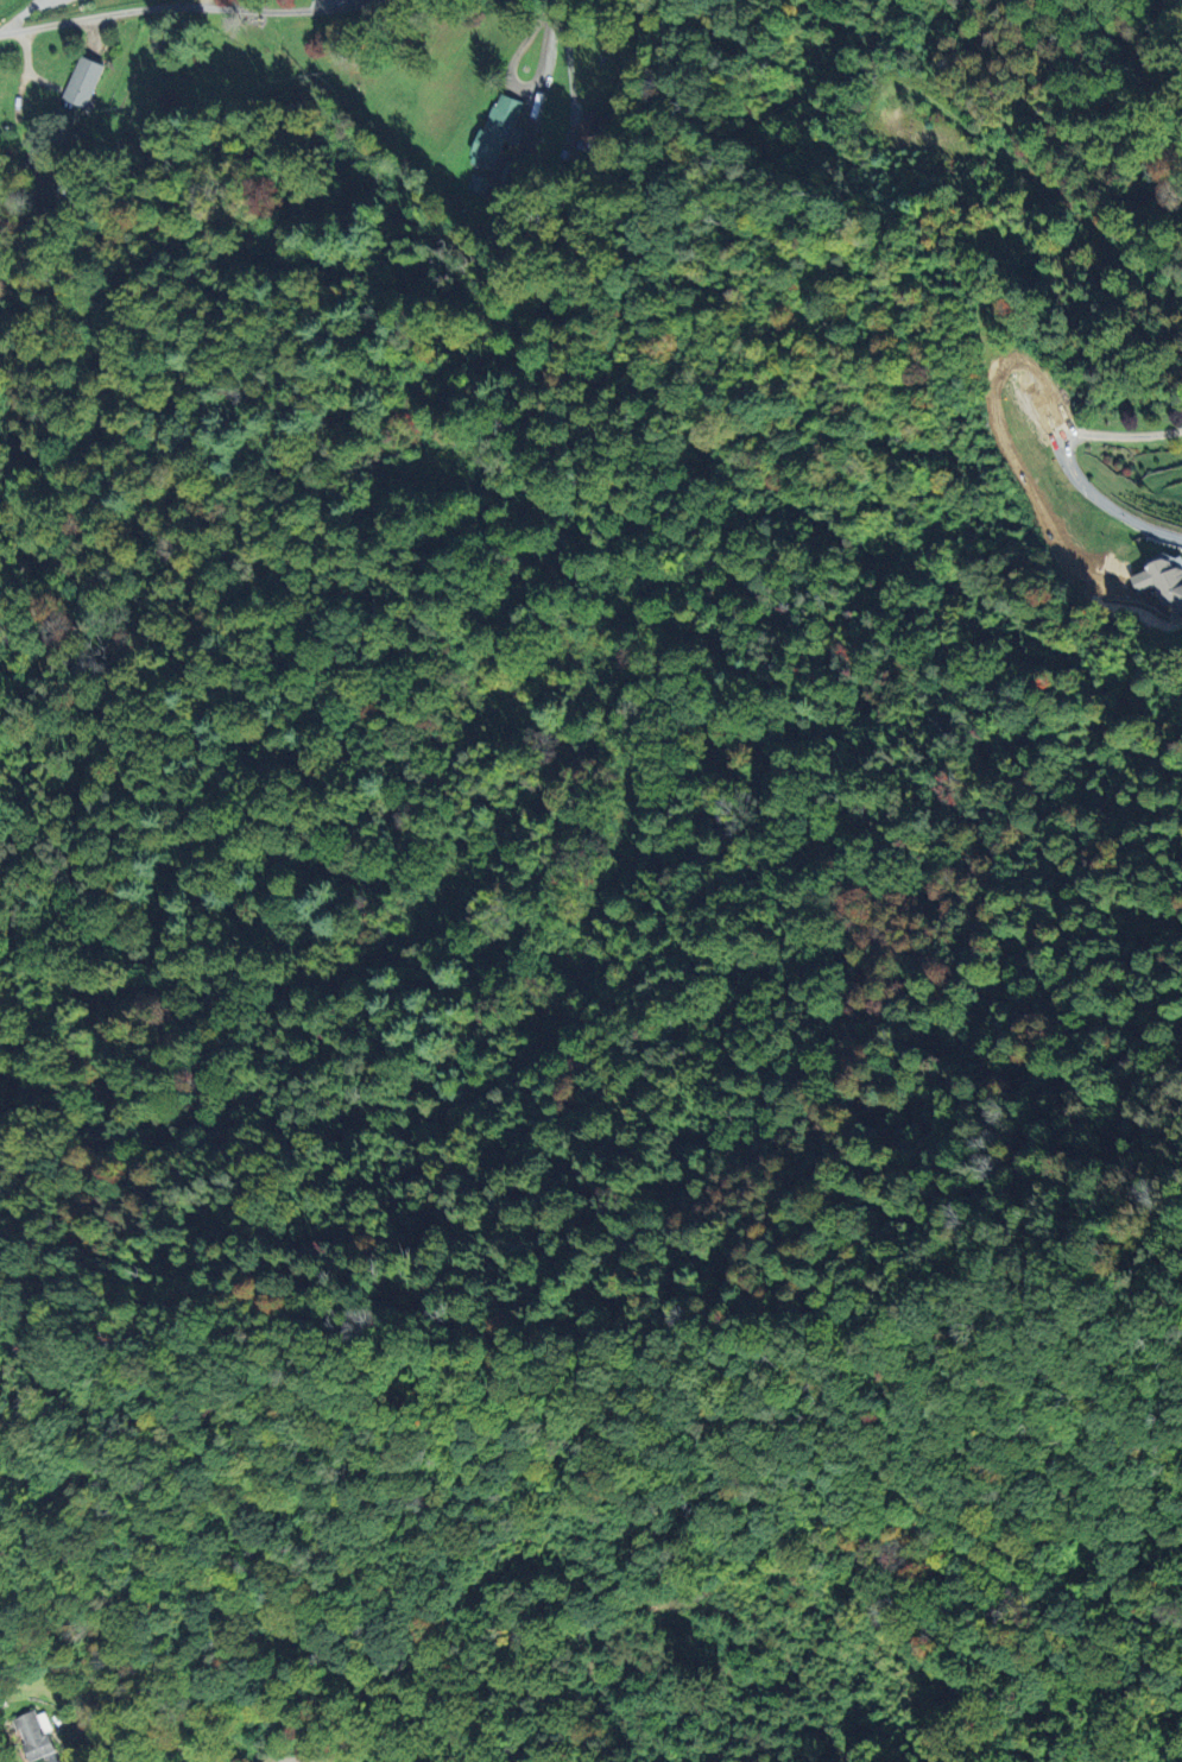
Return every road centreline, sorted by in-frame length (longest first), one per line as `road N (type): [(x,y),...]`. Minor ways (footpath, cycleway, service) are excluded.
road 1 (residential): [(371,0),(252,17),(179,10),(0,36)]
road 2 (residential): [(1181,429),(1083,432),(1068,440),(1066,461),(1123,516),(1181,539)]

